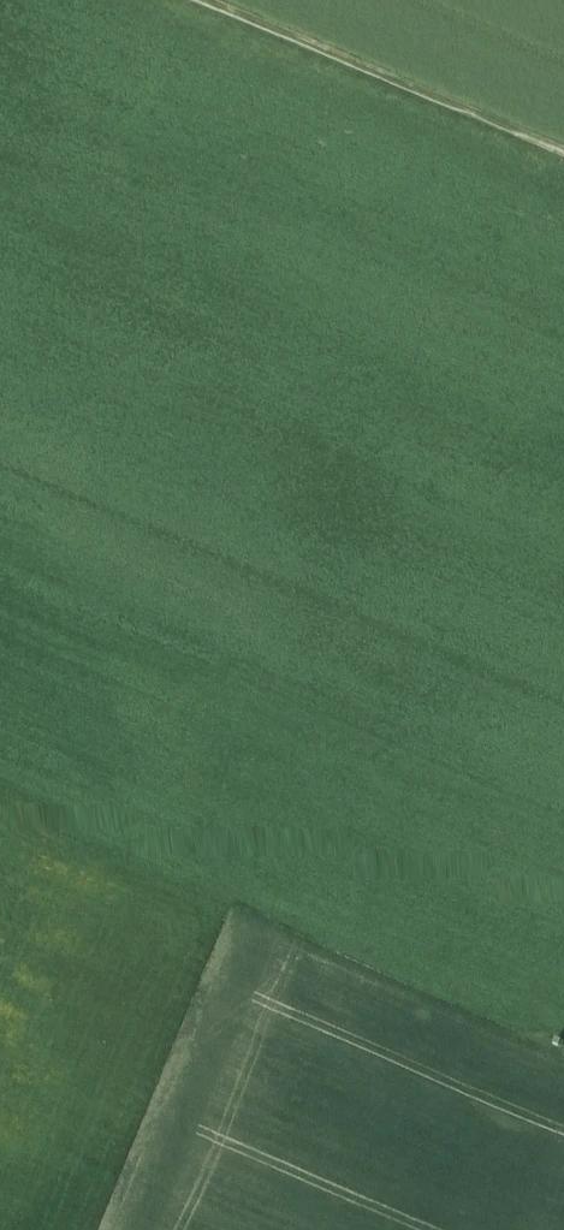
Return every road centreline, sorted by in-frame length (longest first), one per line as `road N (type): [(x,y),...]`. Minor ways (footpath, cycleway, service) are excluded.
road 1 (track): [(202,0),(563,154)]

